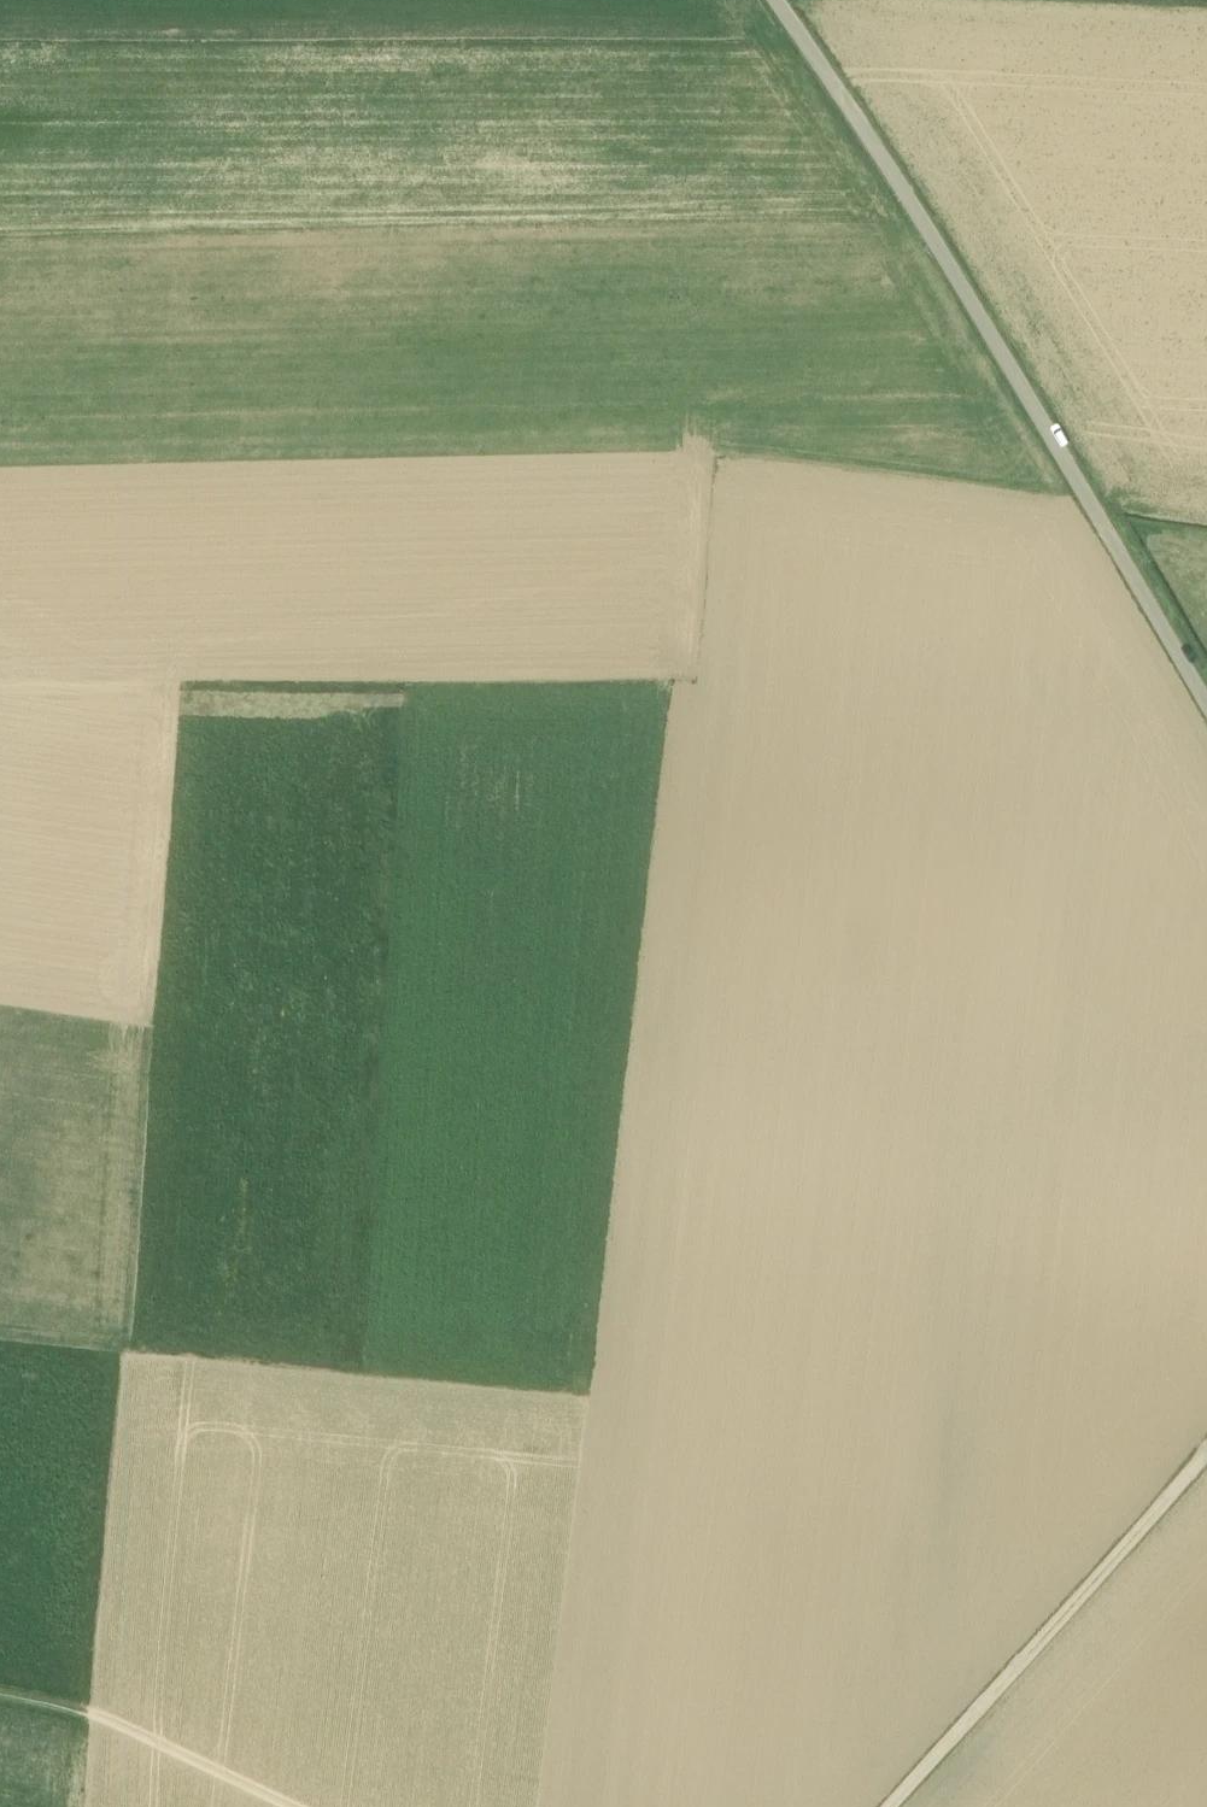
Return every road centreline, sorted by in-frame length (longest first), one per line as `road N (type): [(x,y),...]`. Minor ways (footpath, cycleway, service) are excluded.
road 1 (unclassified): [(1206,706),(968,298),(777,0)]
road 2 (track): [(889,1806),(1206,1450)]

